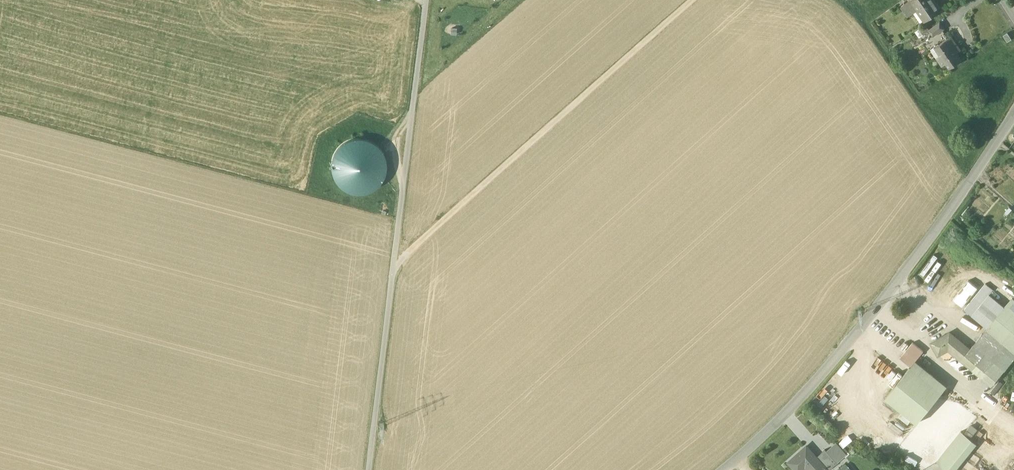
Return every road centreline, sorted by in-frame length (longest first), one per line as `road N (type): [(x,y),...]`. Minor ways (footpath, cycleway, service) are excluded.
road 1 (unclassified): [(1013,114),(837,358),(725,469)]
road 2 (track): [(393,265),(692,0)]

